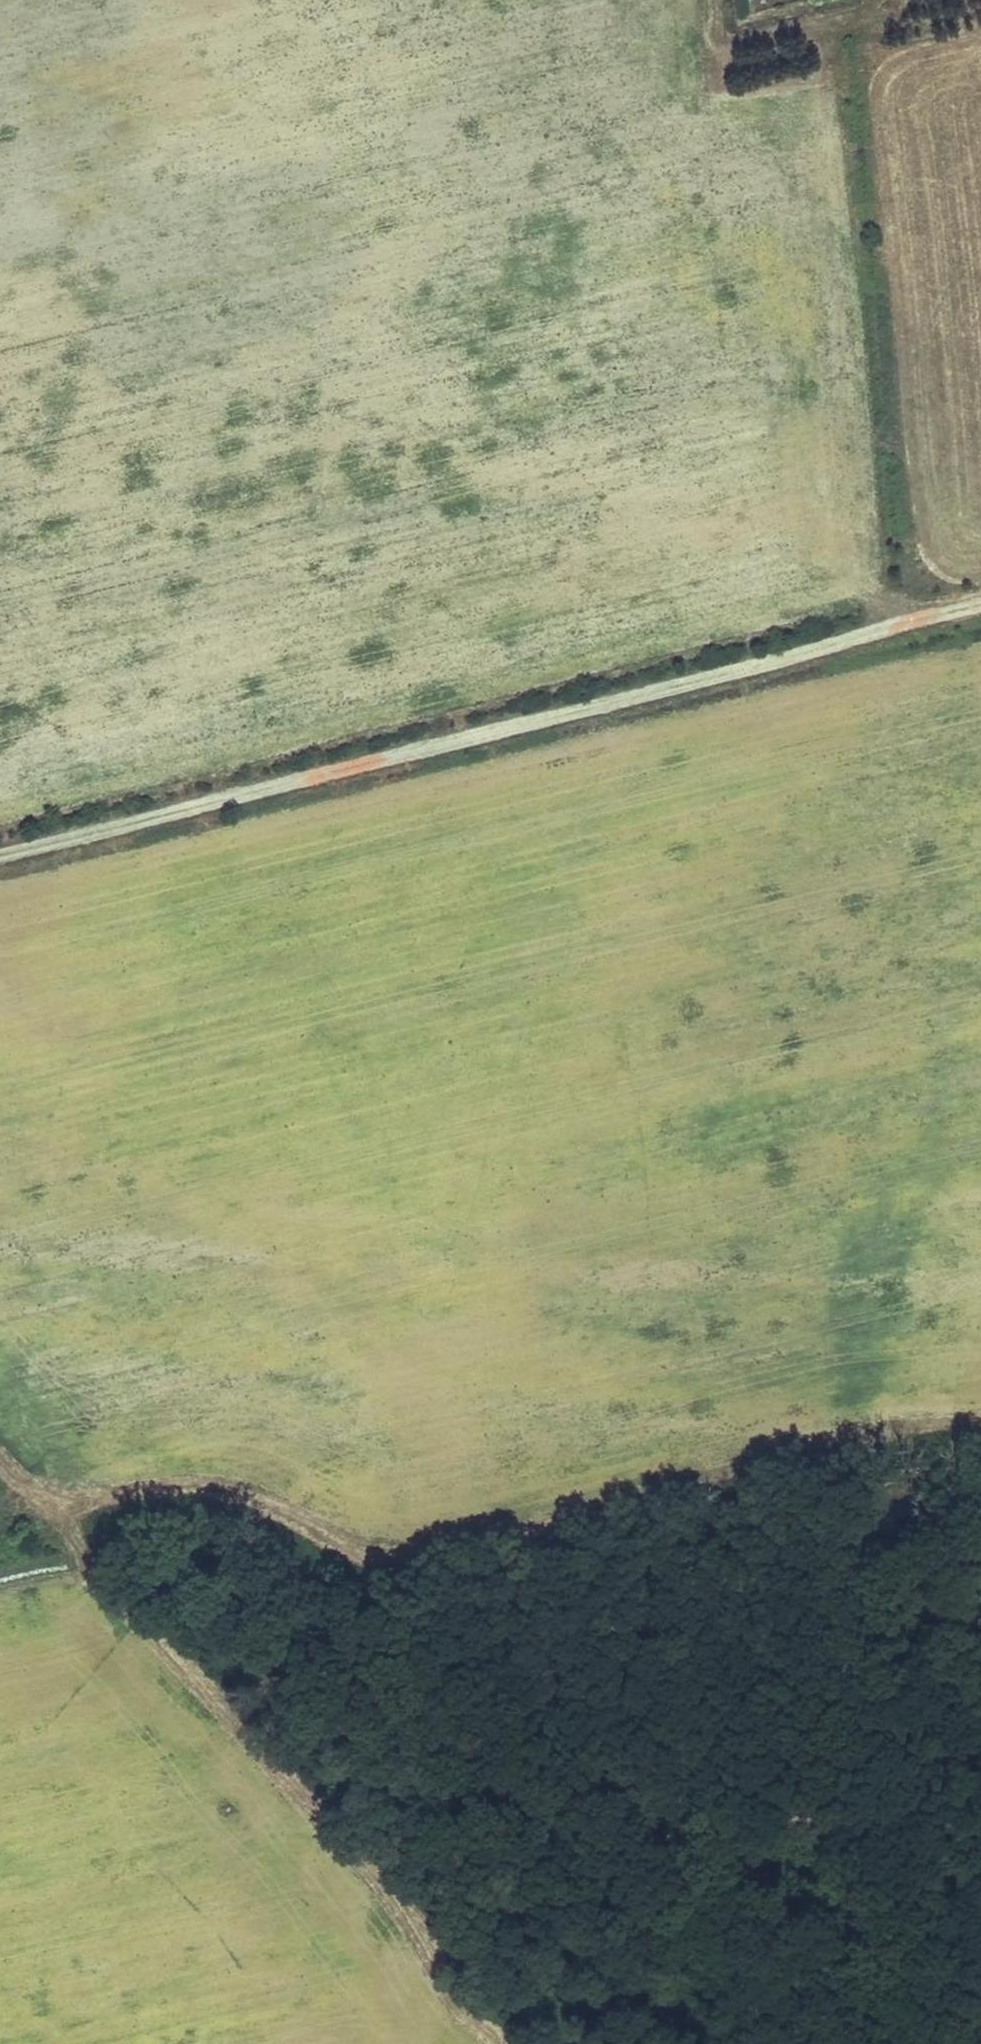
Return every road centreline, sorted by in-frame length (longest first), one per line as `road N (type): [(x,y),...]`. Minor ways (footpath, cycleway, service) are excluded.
road 1 (track): [(980,606),(0,858)]
road 2 (track): [(0,1456),(70,1534),(94,1590),(166,1644),(352,1852),(461,2018),(490,2043)]

